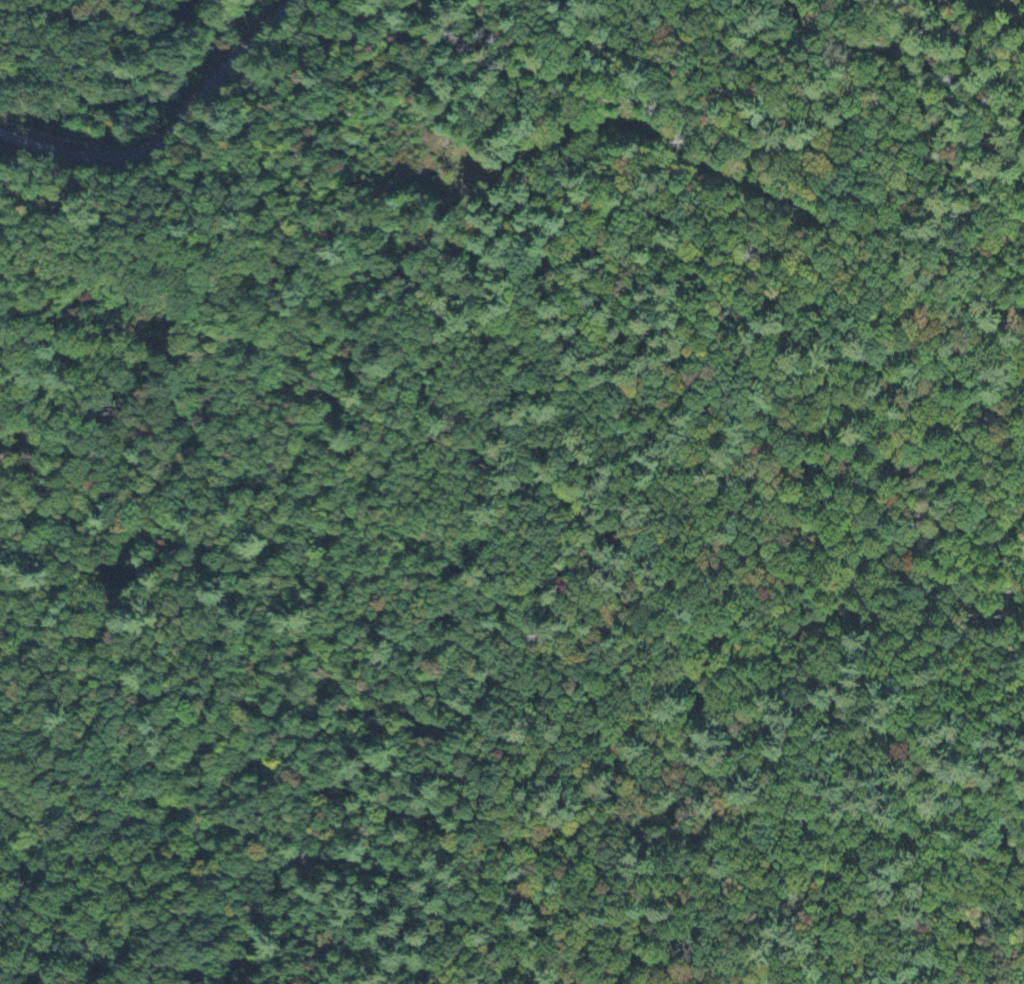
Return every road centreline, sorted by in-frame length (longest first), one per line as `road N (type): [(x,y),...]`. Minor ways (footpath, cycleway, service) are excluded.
road 1 (residential): [(0,136),(68,149),(136,148),(274,0)]

